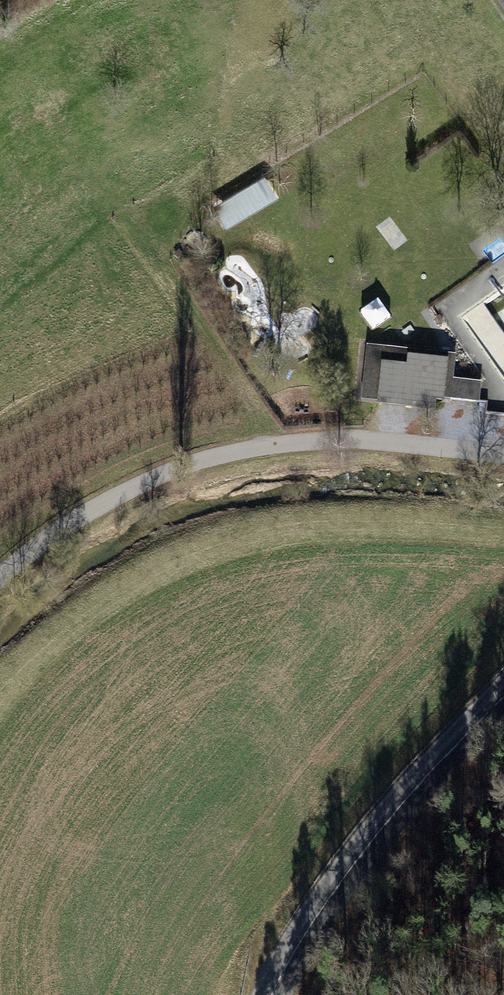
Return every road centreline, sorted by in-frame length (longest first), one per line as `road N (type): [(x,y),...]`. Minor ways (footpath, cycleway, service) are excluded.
road 1 (track): [(503,455),(380,439),(268,444),(151,480),(43,540),(0,579)]
road 2 (secondary): [(503,698),(419,784),(298,944),(271,994)]

